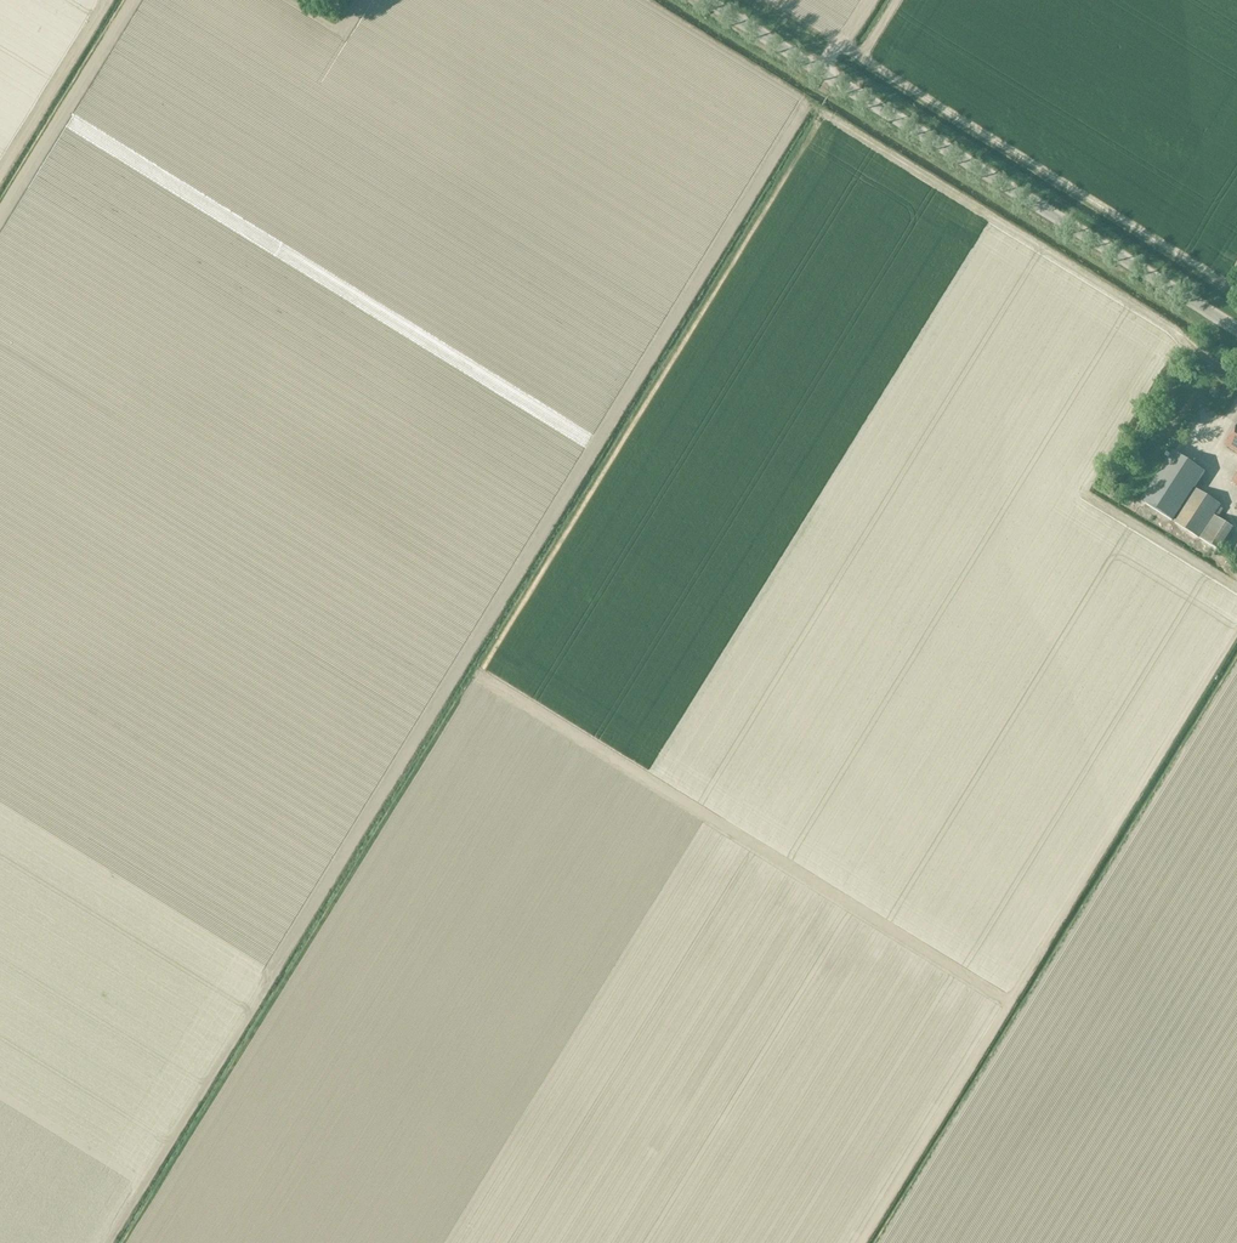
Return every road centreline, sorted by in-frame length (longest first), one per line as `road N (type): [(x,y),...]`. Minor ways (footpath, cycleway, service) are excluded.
road 1 (unclassified): [(1236,330),(703,0)]

